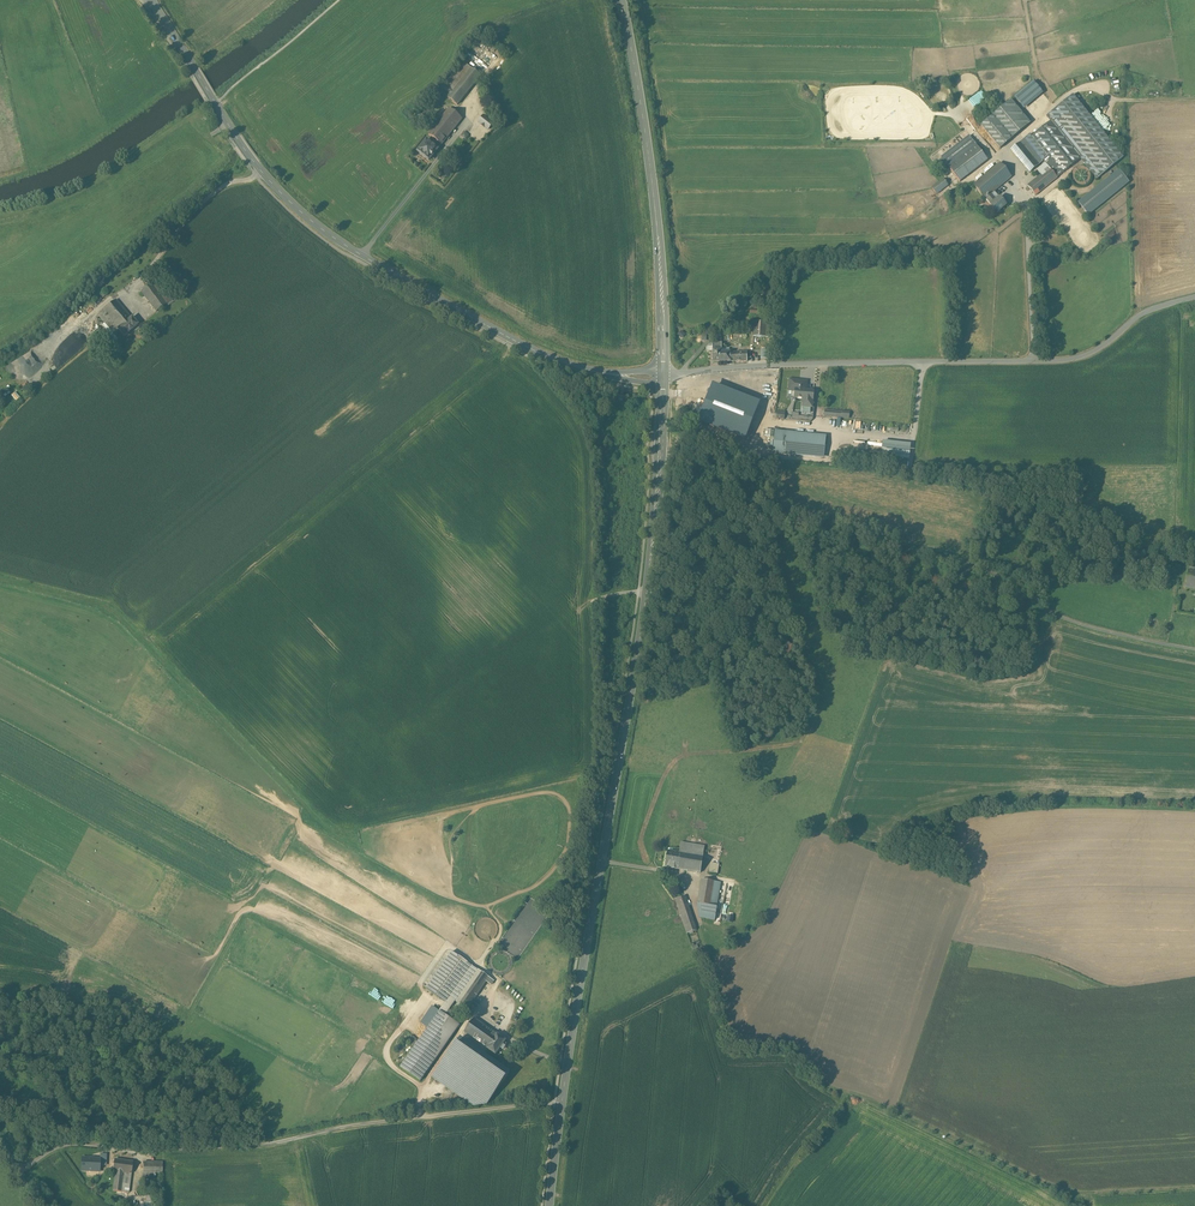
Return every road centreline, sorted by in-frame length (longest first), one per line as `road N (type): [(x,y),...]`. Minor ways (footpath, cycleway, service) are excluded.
road 1 (secondary): [(562,1100),(647,591),(663,378)]
road 2 (tertiary): [(663,378),(561,362),(325,231),(253,161),(151,0)]
road 3 (track): [(487,906),(446,895),(333,834),(125,622),(93,603),(0,578)]
road 4 (track): [(1194,1187),(1057,1189),(820,1082),(791,1049),(736,1048),(708,959)]
road 5 (unclassified): [(562,1100),(349,1126),(257,1146),(70,1143),(17,1171)]
road 6 (unclassified): [(663,378),(770,365),(1061,361),(1101,347),(1150,310),(1194,297)]
road 7 (track): [(418,1006),(248,916),(178,1029),(121,1003),(0,989)]
road 8 (track): [(1194,649),(1066,619),(978,565),(787,521),(751,454)]
road 9 (secondary): [(663,378),(656,212),(622,0)]
road 10 (track): [(443,817),(545,792),(568,806),(566,845),(554,868),(487,906),(501,928),(495,940)]
road 11 (track): [(765,1205),(844,1093)]

